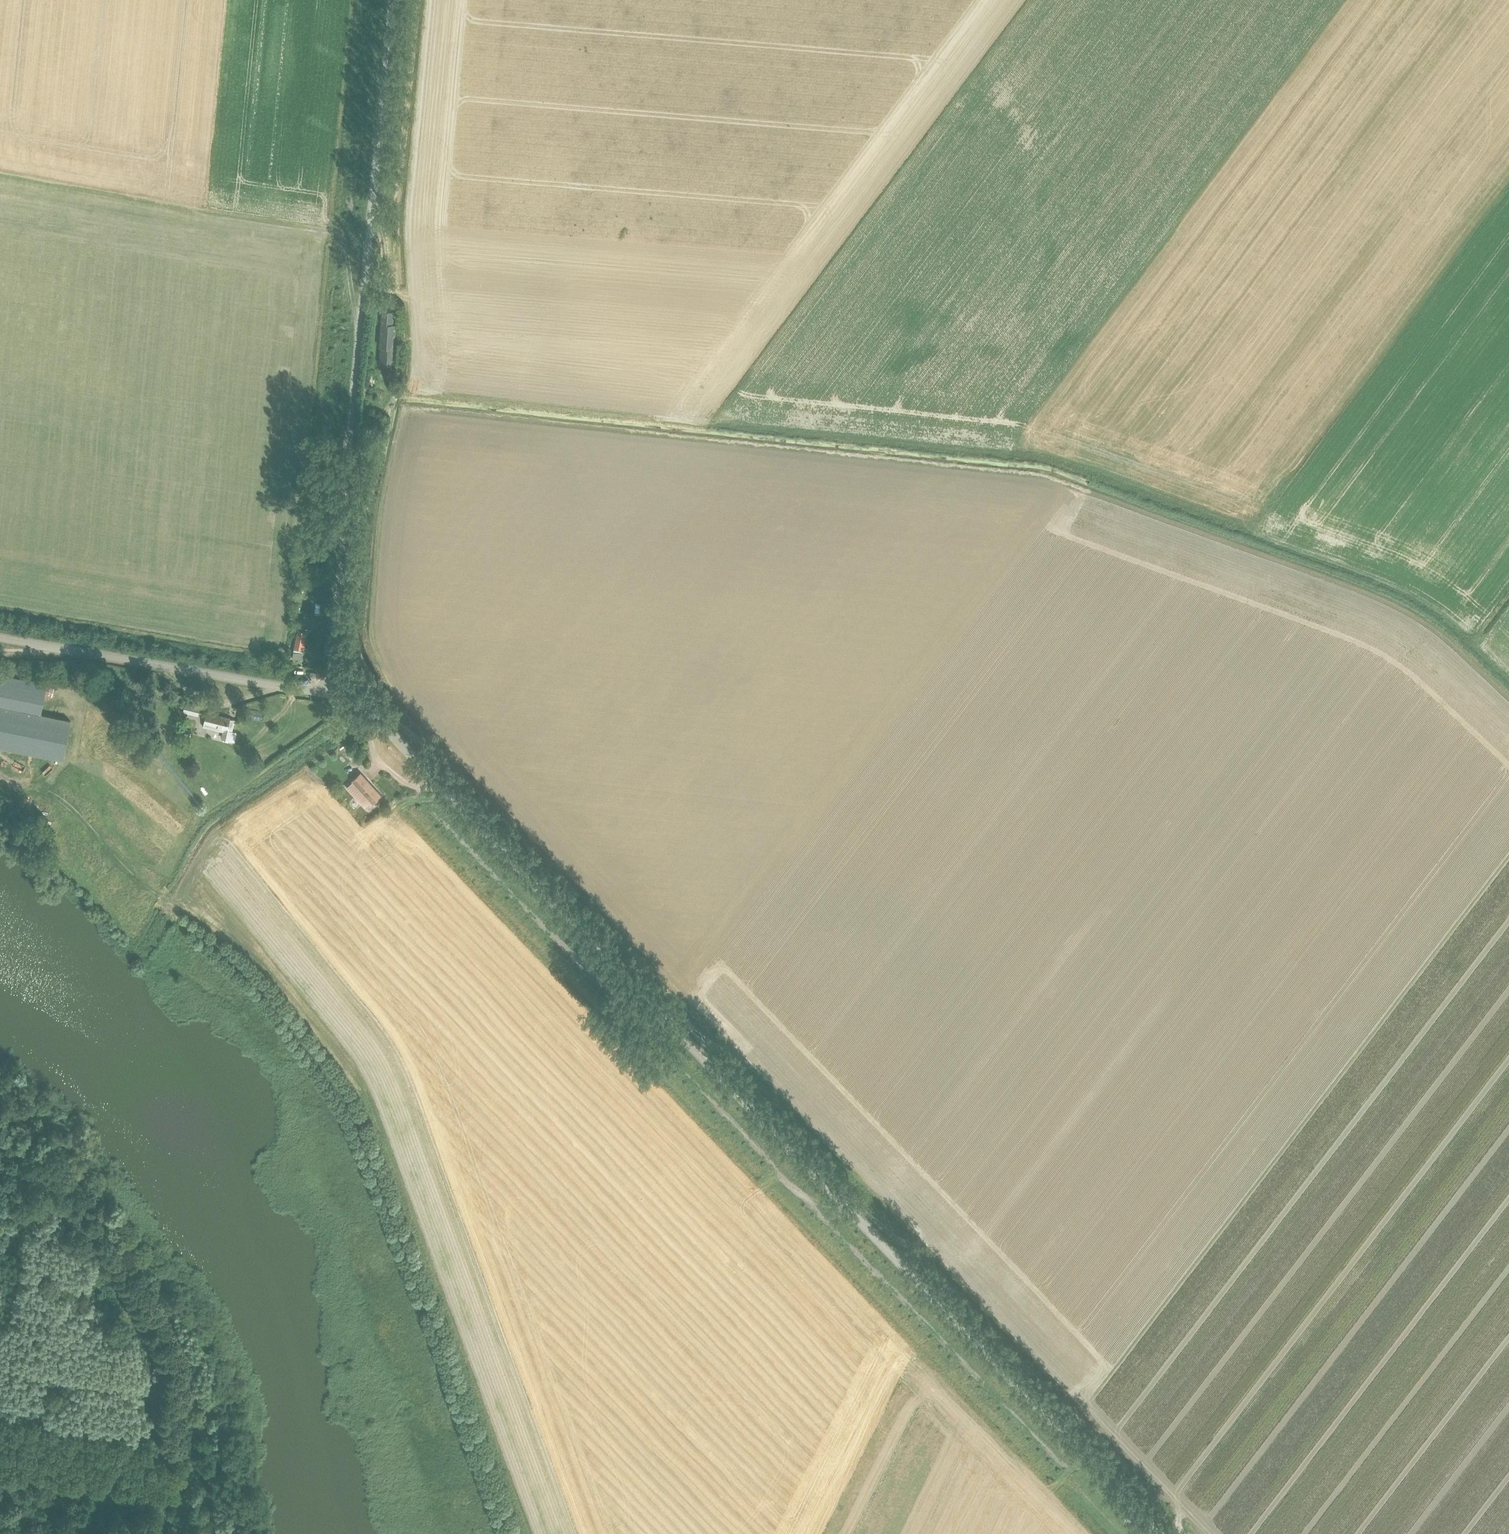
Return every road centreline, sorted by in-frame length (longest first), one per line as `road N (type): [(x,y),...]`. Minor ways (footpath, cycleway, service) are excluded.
road 1 (unclassified): [(1163,1533),(344,689)]
road 2 (unclassified): [(344,689),(333,655),(343,500),(392,0)]
road 3 (unclassified): [(344,689),(301,690),(0,638)]

